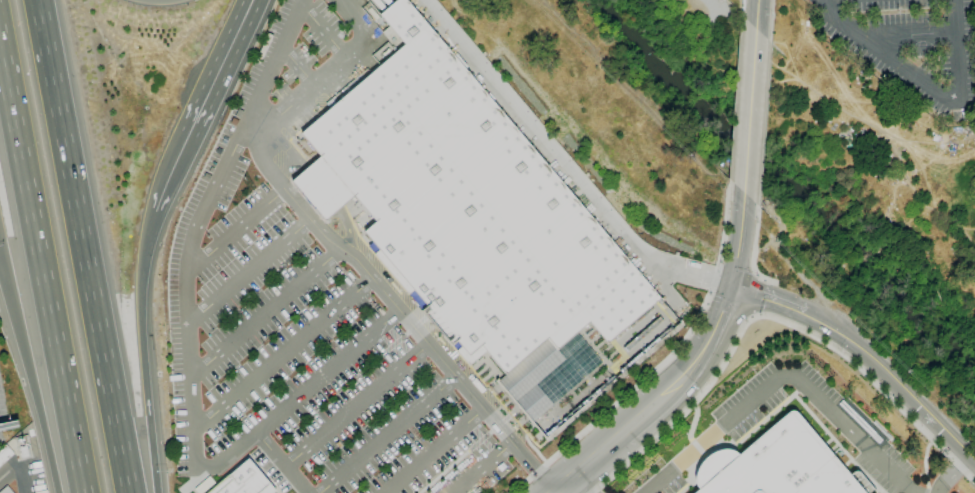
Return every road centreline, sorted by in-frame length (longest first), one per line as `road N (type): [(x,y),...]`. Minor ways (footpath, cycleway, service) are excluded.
road 1 (motorway): [(125,492),(34,0)]
road 2 (motorway): [(0,16),(84,492)]
road 3 (motorway): [(157,492),(141,346),(154,212)]
road 4 (residential): [(735,288),(683,378),(552,492)]
road 5 (motorway): [(0,261),(57,492)]
road 6 (tertiary): [(974,458),(843,332),(804,312)]
road 7 (motorway): [(179,153),(252,0)]
road 8 (tertiary): [(760,29),(749,179)]

